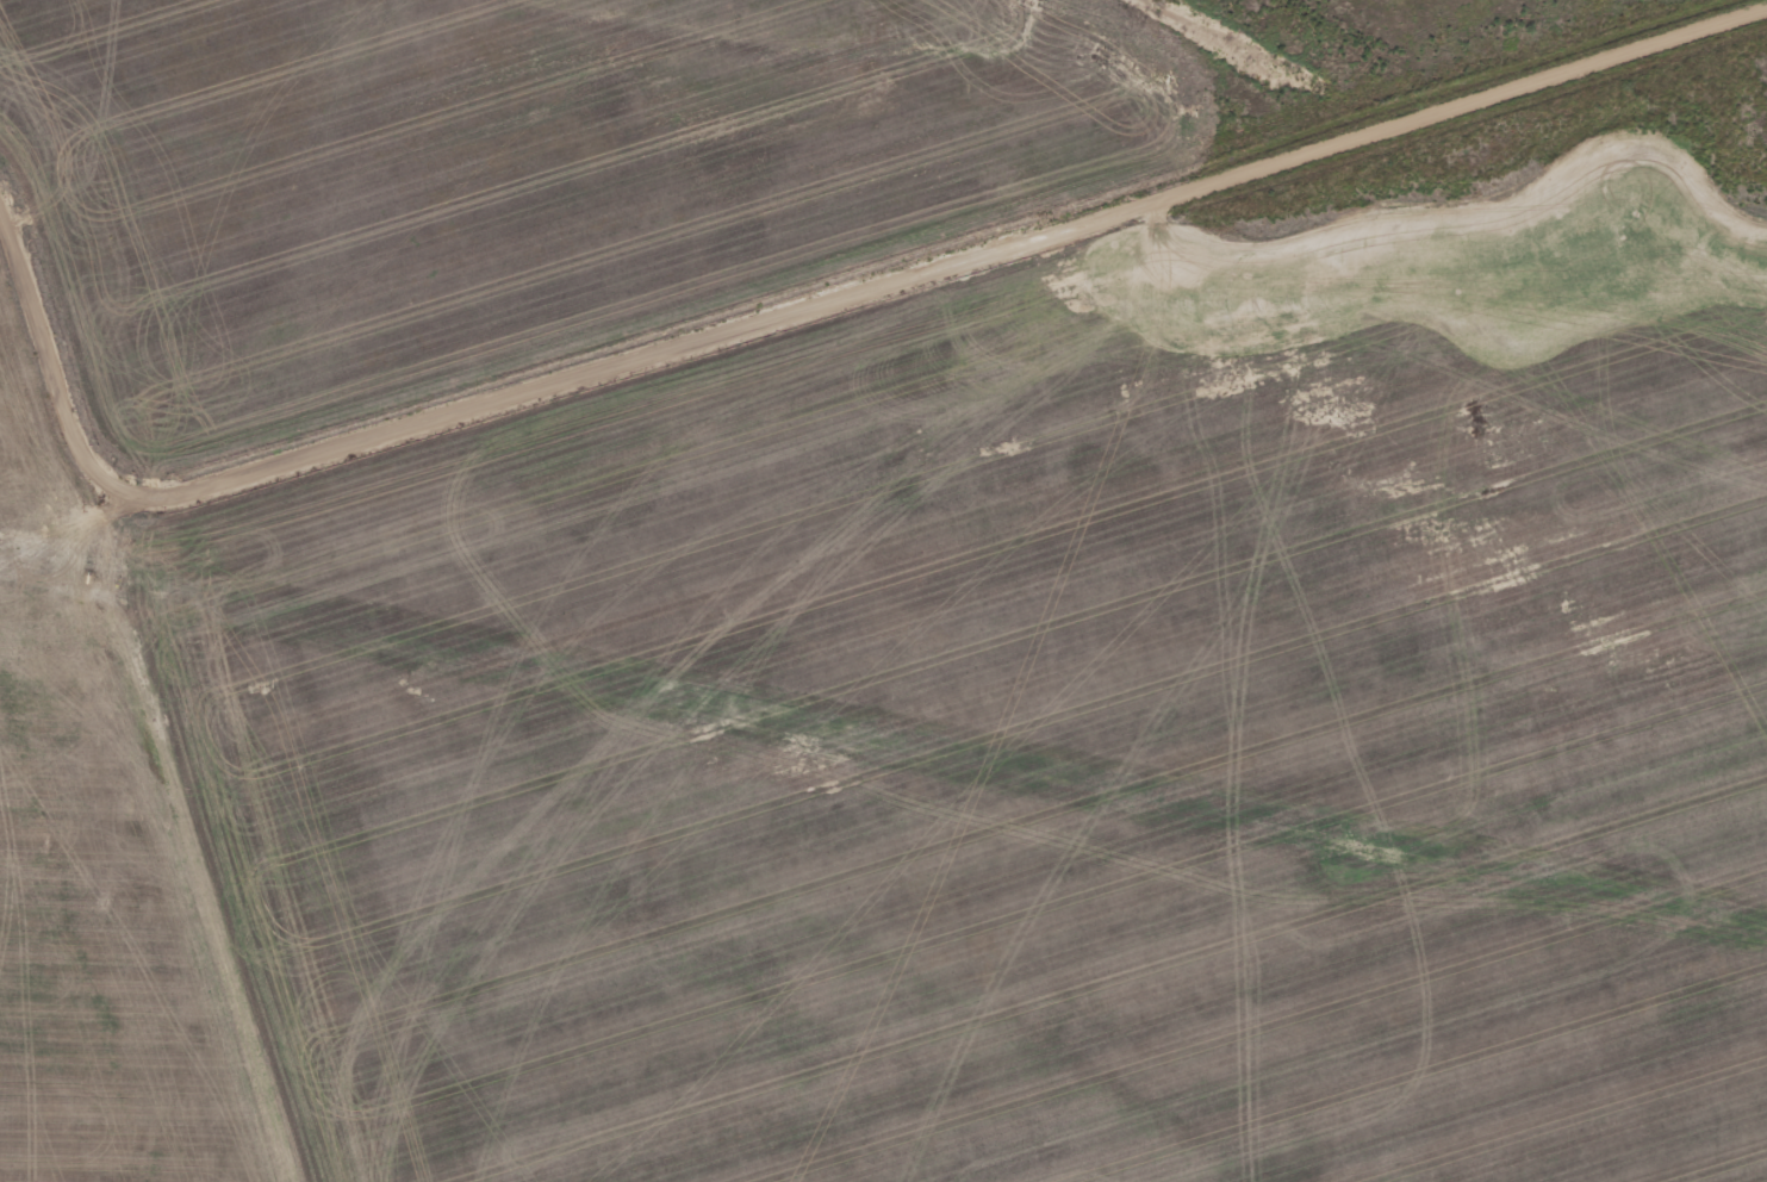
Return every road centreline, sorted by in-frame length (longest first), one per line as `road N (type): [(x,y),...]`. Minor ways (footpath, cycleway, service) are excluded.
road 1 (residential): [(0,205),(80,444),(111,478),(164,492),(1766,3)]

